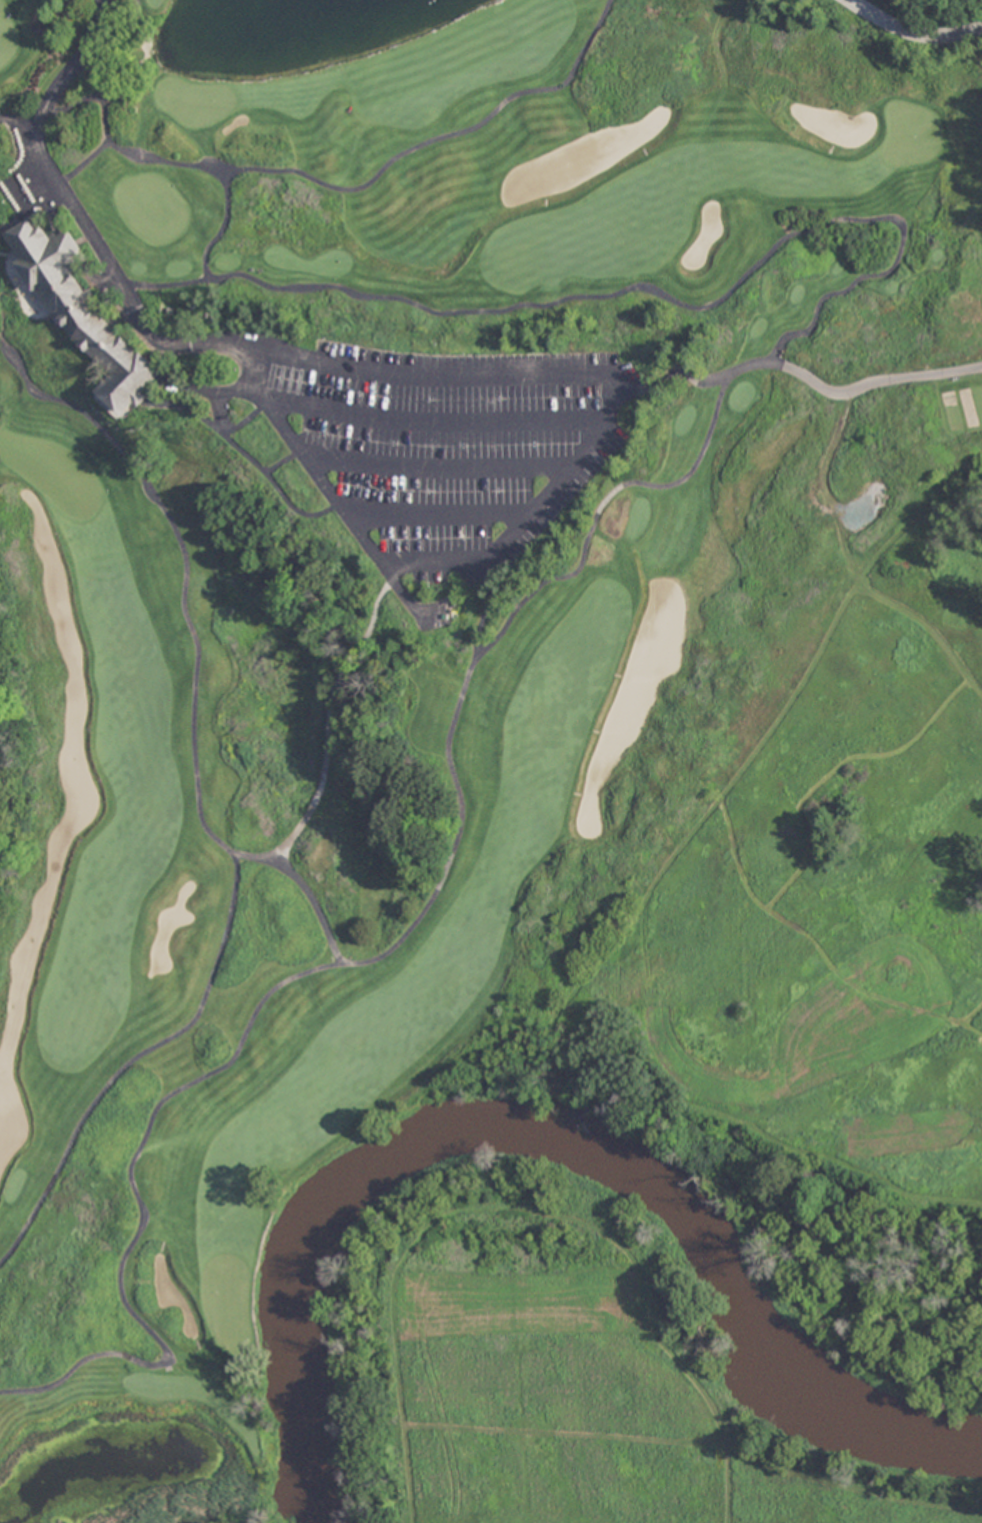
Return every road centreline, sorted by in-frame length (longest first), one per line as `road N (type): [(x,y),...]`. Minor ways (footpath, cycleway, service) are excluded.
road 1 (residential): [(852,0),(920,35),(981,32)]

